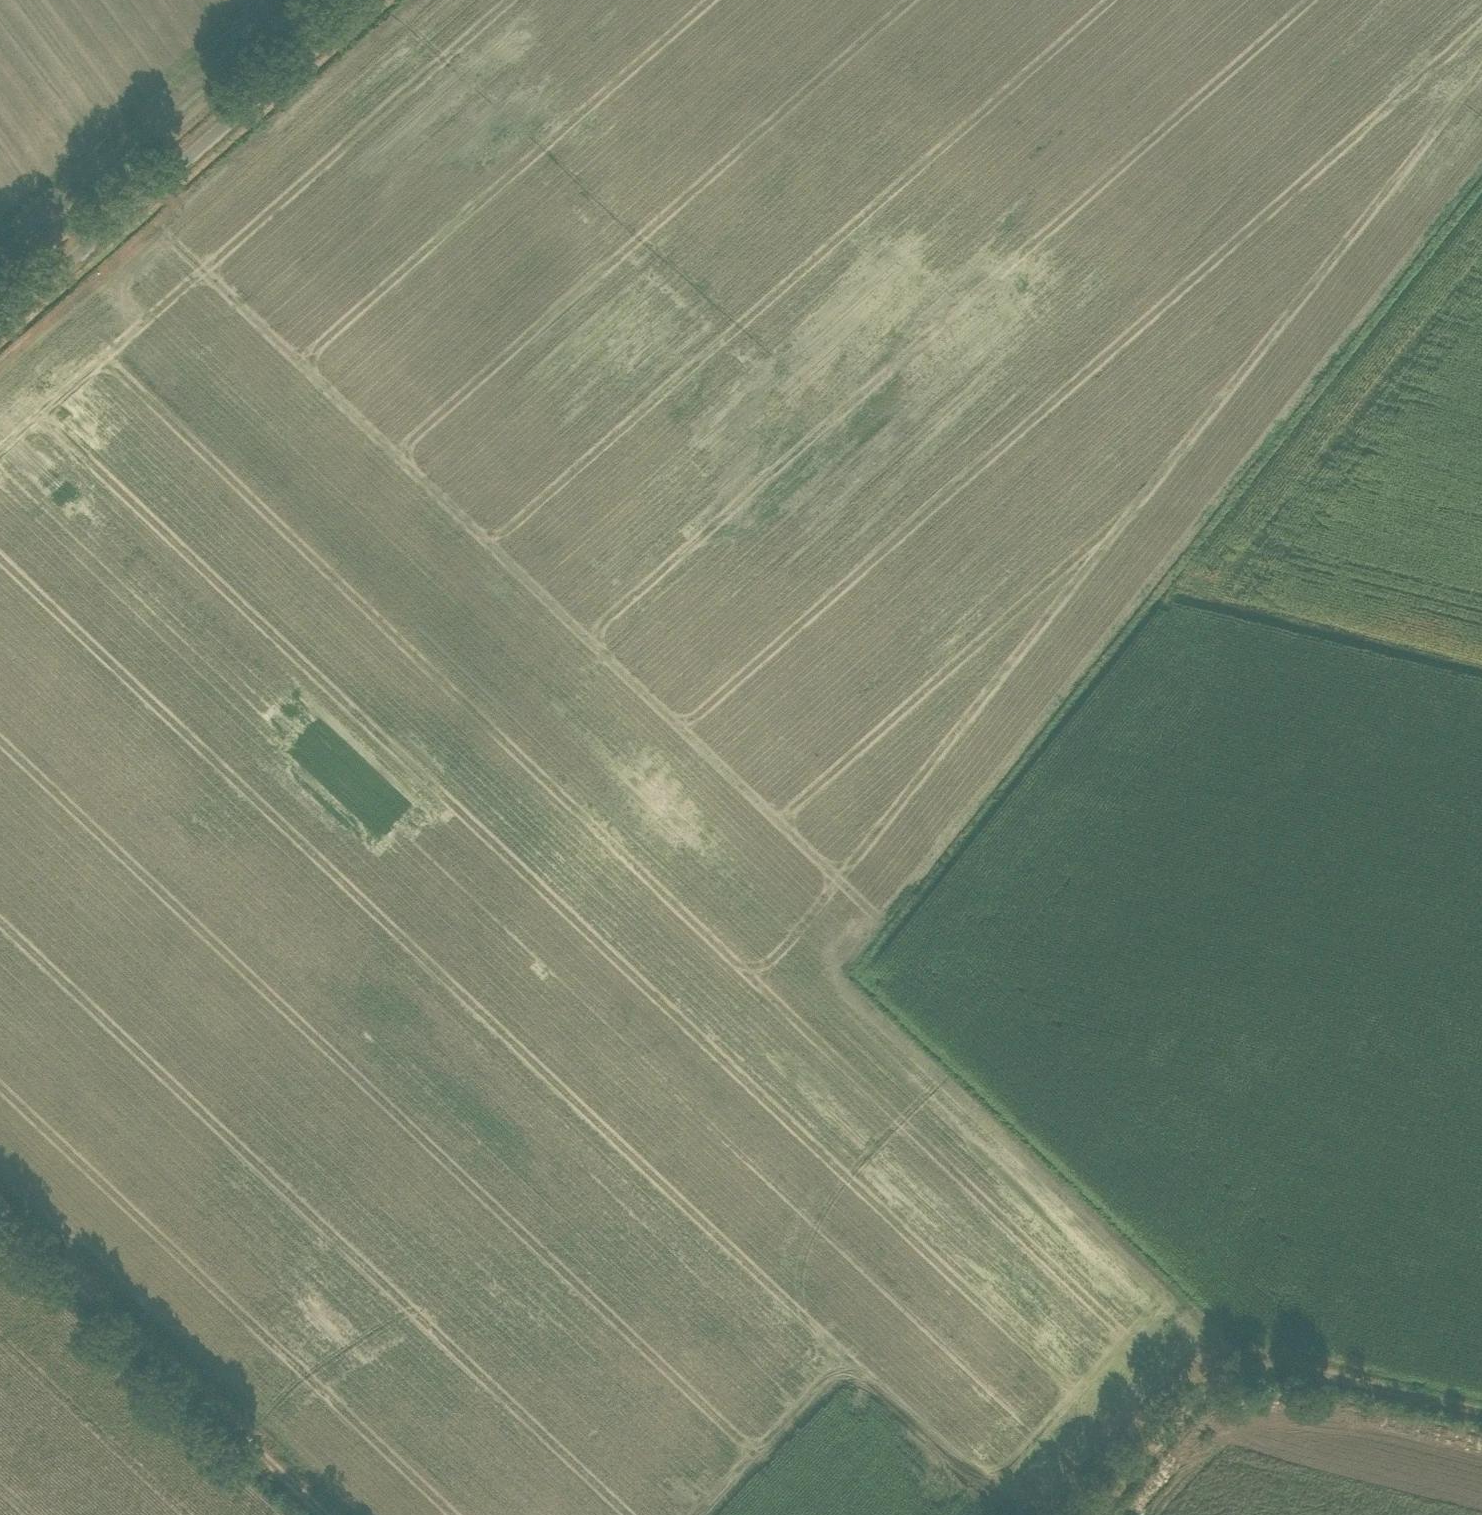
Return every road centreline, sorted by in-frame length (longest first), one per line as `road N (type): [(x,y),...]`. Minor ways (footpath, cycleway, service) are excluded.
road 1 (unclassified): [(0,328),(377,0)]
road 2 (track): [(1481,1416),(1284,1369),(1227,1378),(1091,1514)]
road 3 (track): [(0,1214),(317,1514)]

